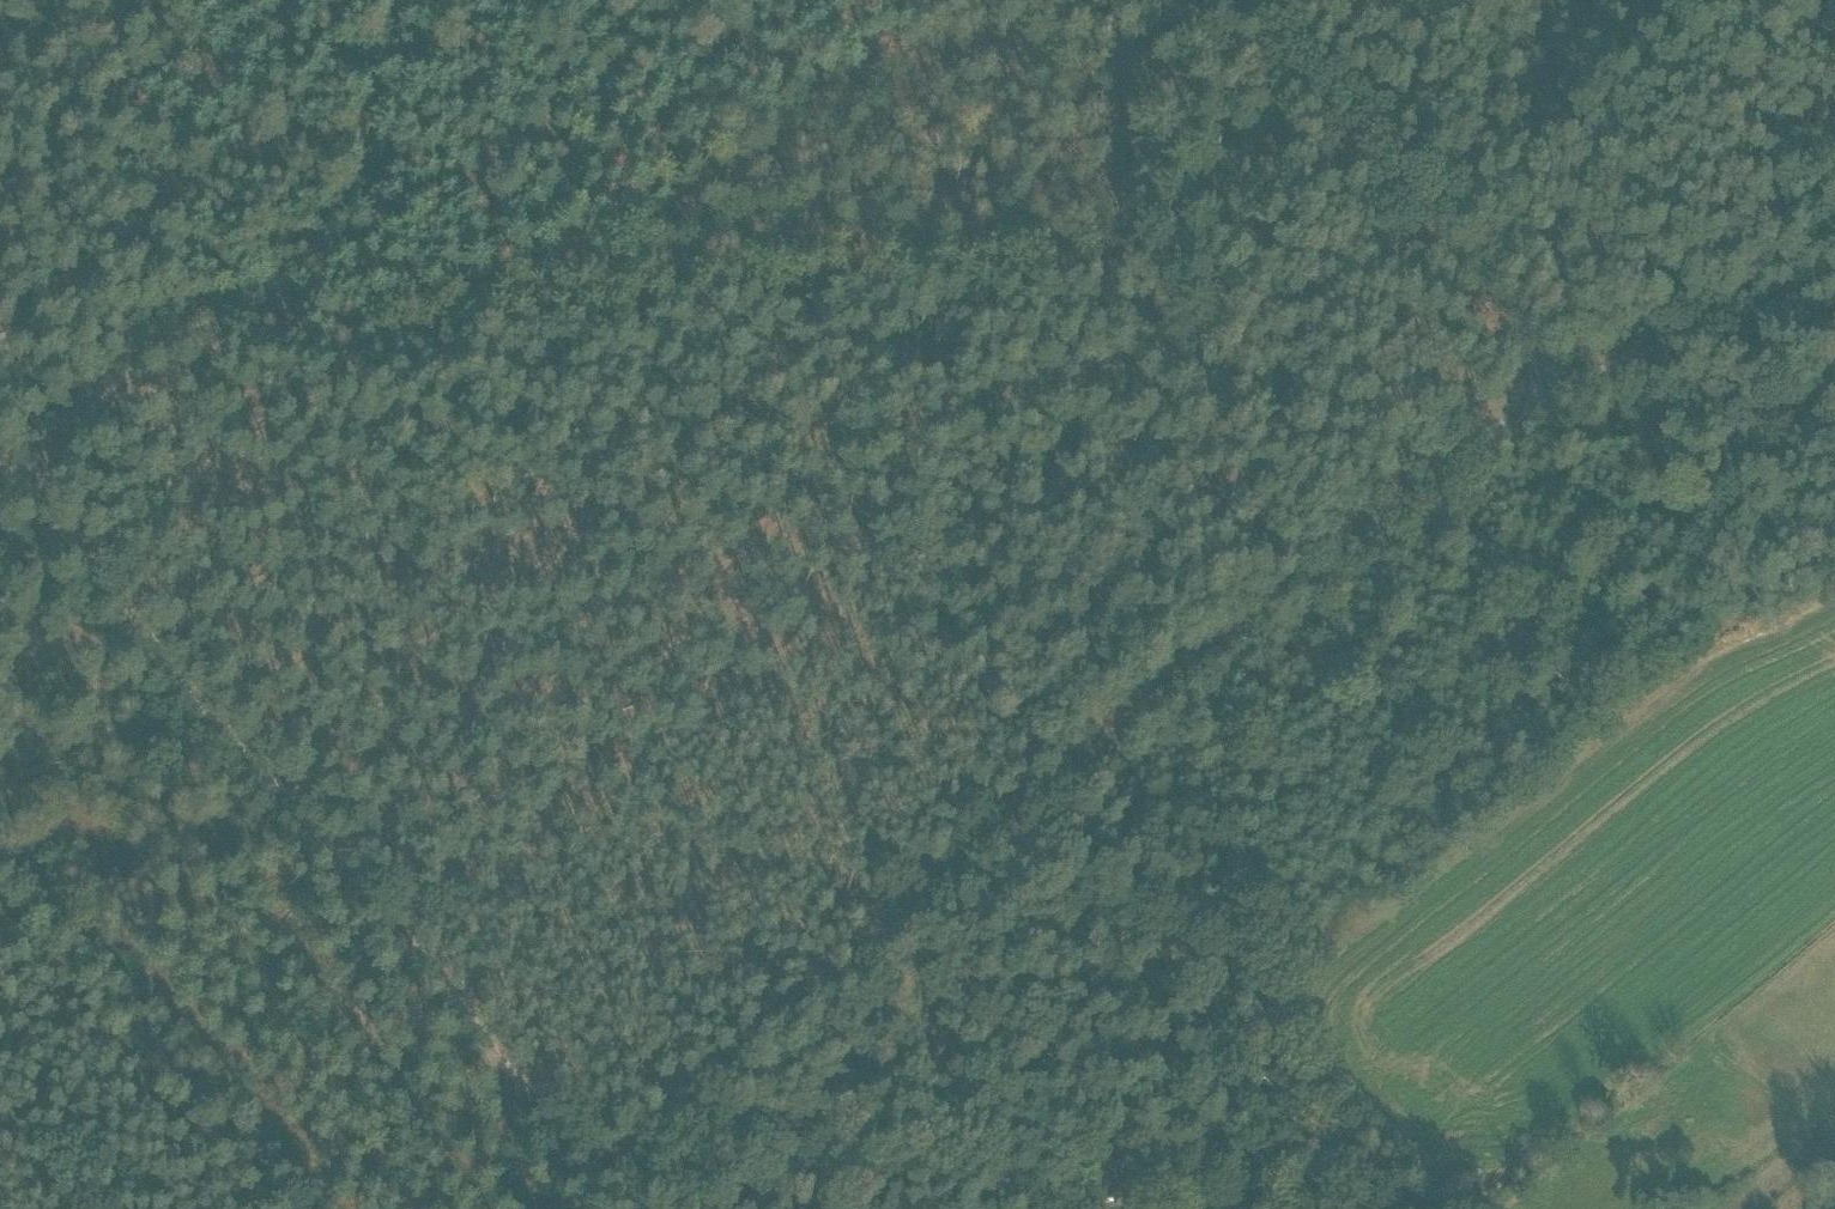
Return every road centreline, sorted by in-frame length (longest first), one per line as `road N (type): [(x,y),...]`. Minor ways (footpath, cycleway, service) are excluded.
road 1 (track): [(1548,387),(1074,763),(598,1180)]
road 2 (track): [(0,464),(598,1180)]
road 3 (track): [(1548,387),(1834,277)]

